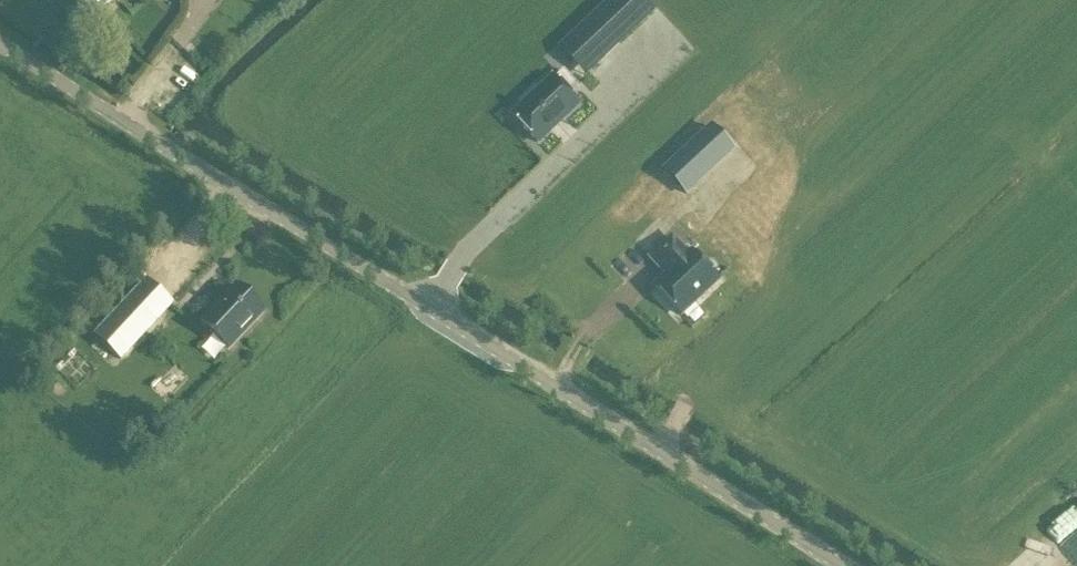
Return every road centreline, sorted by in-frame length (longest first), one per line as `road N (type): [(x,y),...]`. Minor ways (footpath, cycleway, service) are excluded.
road 1 (unclassified): [(839,565),(0,44)]

